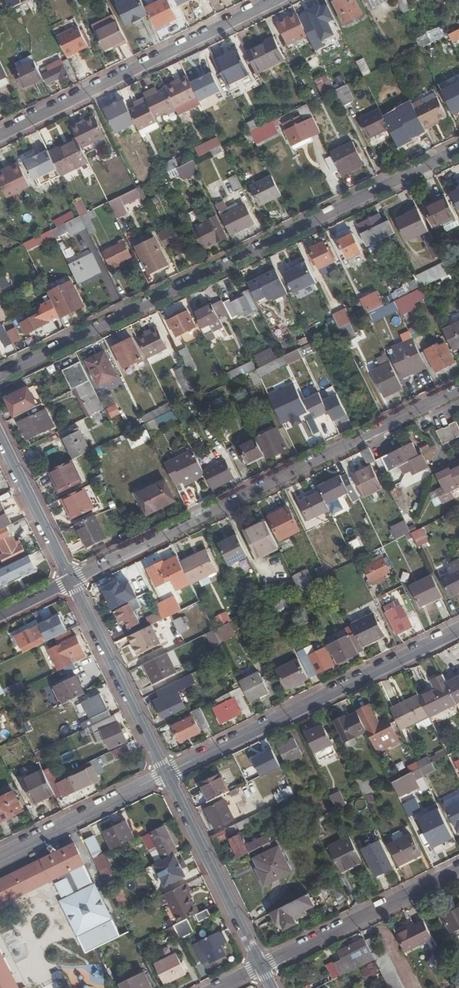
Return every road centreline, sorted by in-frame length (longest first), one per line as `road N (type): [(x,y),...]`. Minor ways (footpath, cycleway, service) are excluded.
road 1 (residential): [(0,375),(458,150)]
road 2 (residential): [(71,581),(458,389)]
road 3 (residential): [(166,773),(458,630)]
road 4 (residential): [(275,0),(0,134)]
road 5 (residential): [(261,966),(458,869)]
road 6 (residential): [(261,966),(166,773)]
road 7 (residential): [(166,773),(71,581)]
road 8 (residential): [(0,855),(166,773)]
road 9 (residential): [(71,581),(0,437)]

